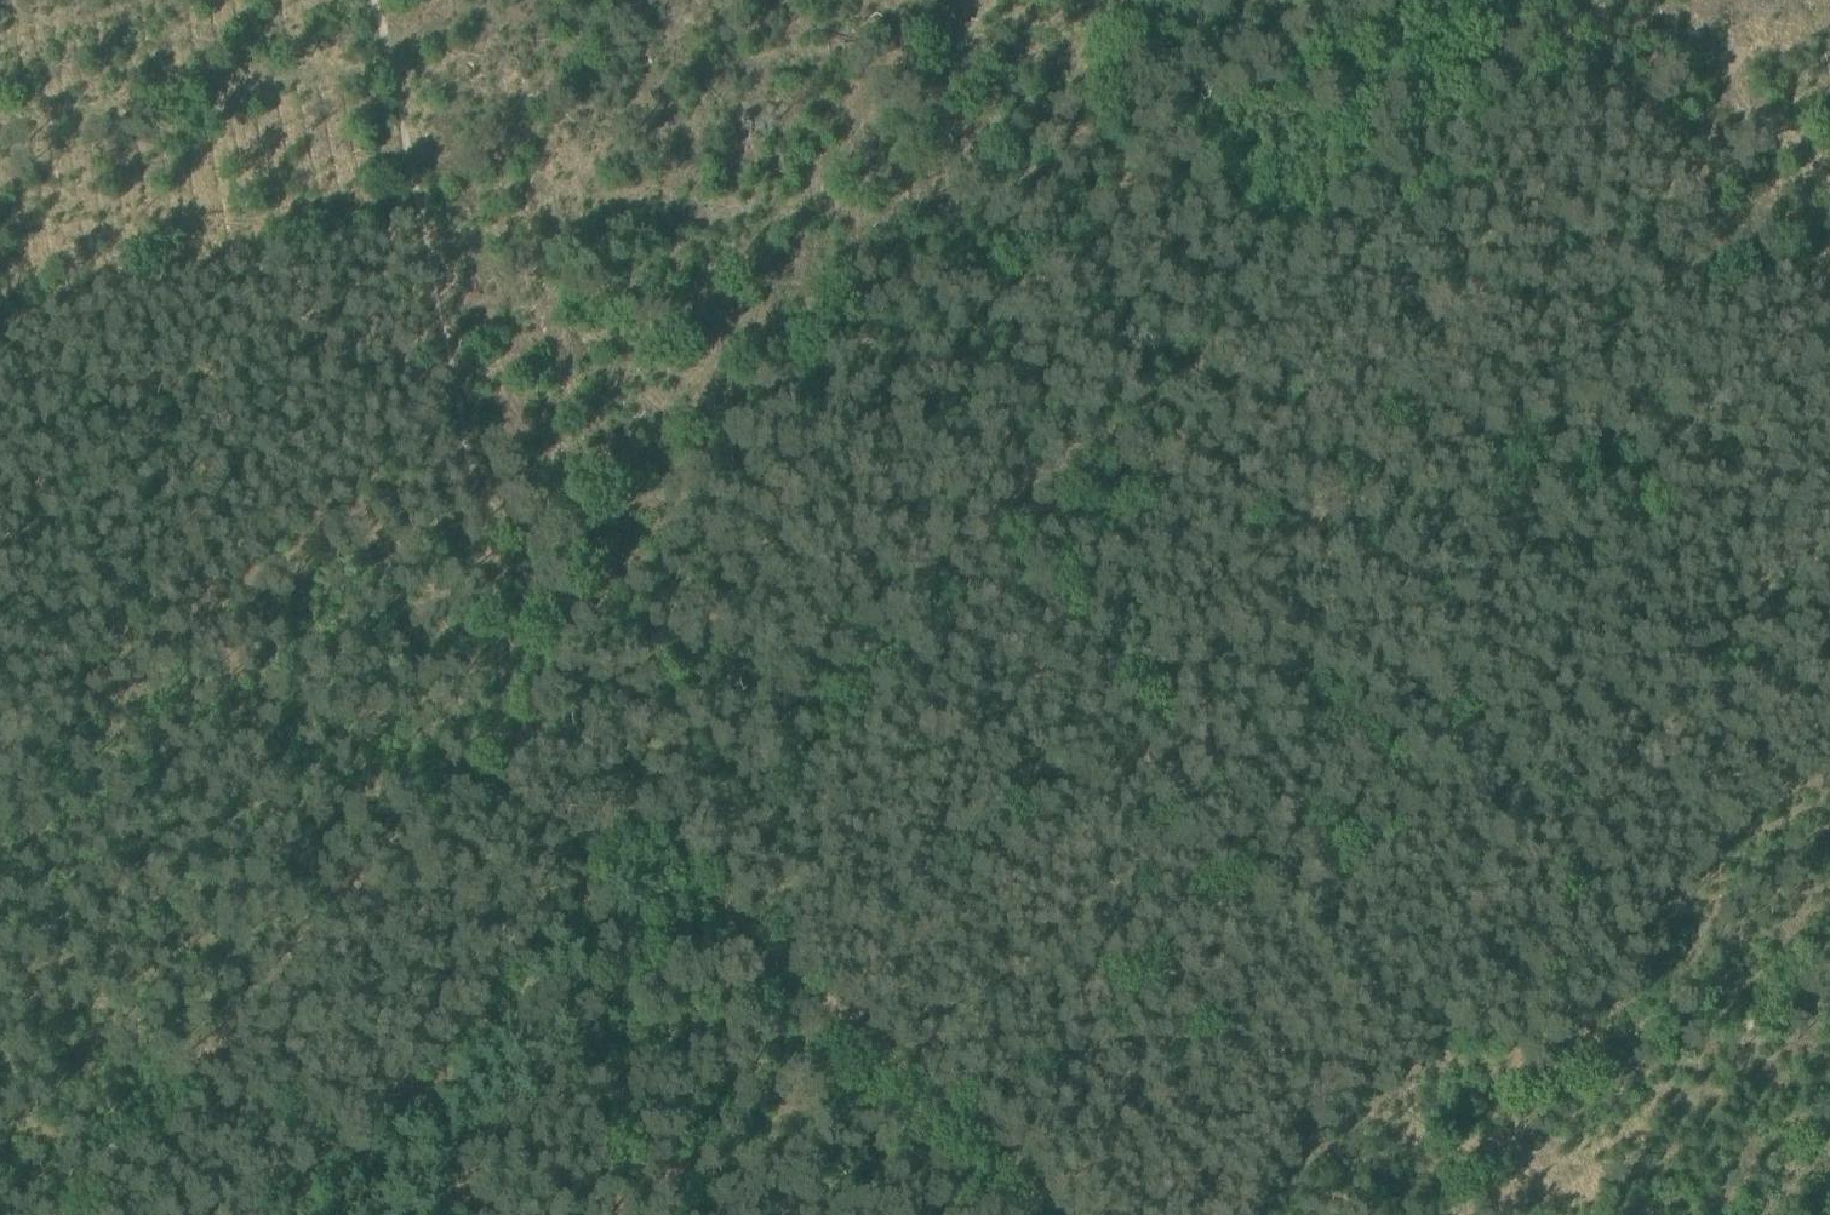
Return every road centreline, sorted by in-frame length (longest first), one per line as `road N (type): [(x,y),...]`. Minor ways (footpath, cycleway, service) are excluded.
road 1 (track): [(526,730),(367,0)]
road 2 (track): [(1037,1214),(526,730)]
road 3 (track): [(74,1214),(526,730)]

